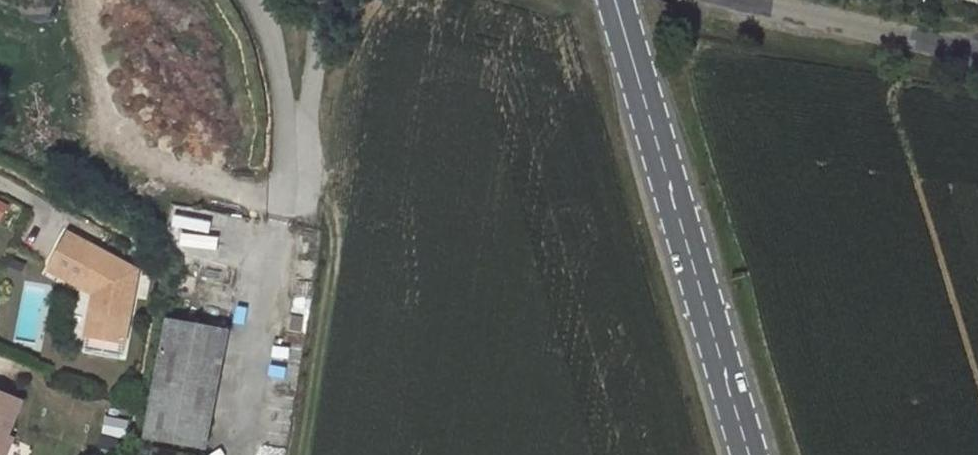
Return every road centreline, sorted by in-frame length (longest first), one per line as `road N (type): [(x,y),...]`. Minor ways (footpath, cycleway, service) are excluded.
road 1 (secondary): [(750,454),(616,0)]
road 2 (unclassified): [(730,0),(977,56)]

